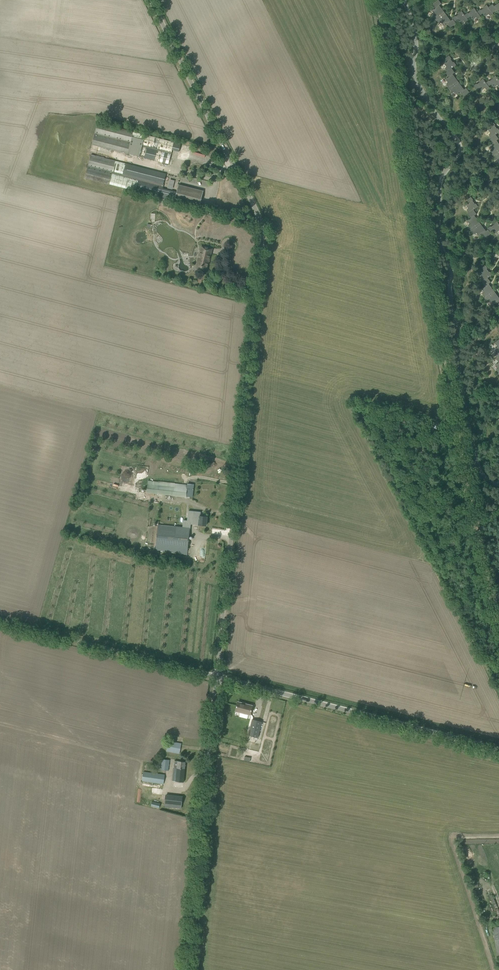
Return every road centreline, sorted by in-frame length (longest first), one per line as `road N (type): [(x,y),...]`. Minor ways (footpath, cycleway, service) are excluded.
road 1 (unclassified): [(217,677),(262,228),(151,0)]
road 2 (track): [(375,0),(459,451),(498,621)]
road 3 (unclassified): [(184,969),(217,677)]
road 4 (unclassified): [(498,752),(217,677)]
road 5 (unclassified): [(217,677),(0,621)]

